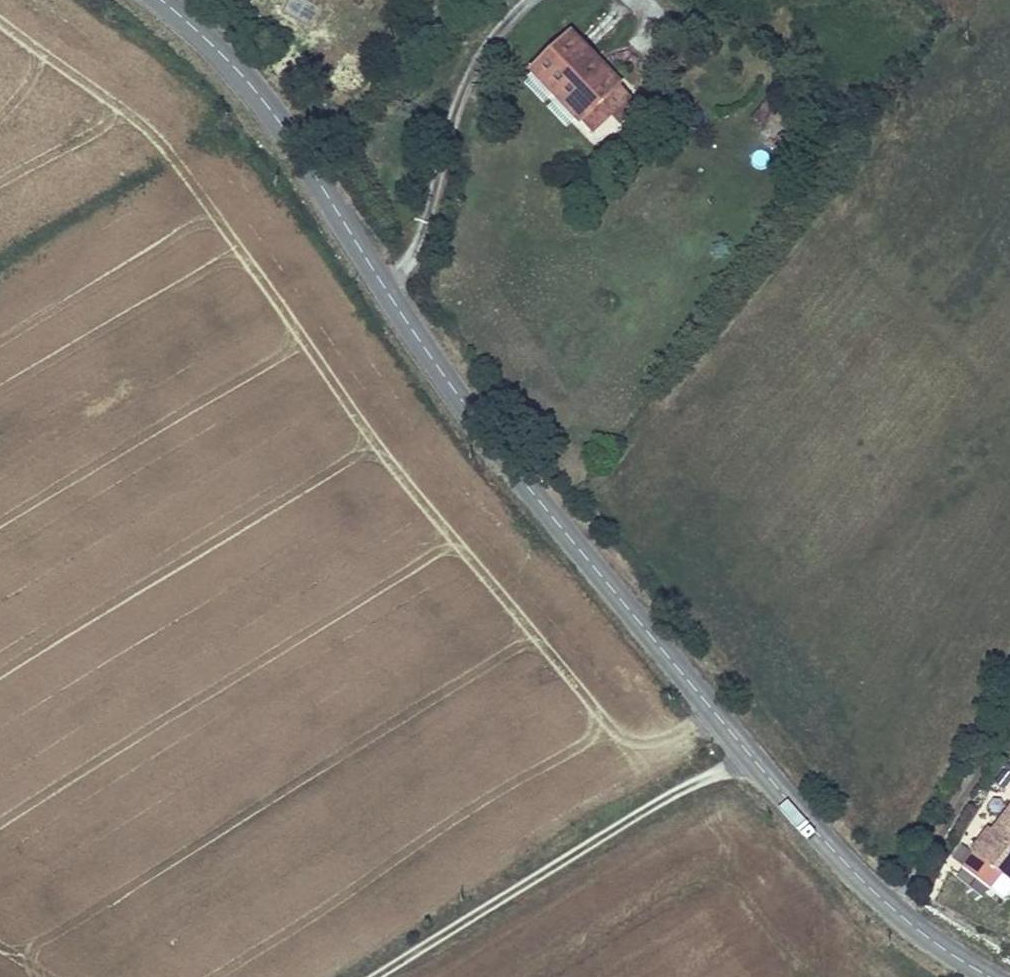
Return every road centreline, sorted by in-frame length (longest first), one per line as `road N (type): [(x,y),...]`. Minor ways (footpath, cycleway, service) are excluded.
road 1 (tertiary): [(155,0),(260,100),(499,459),(743,754),(911,930),(984,976)]

